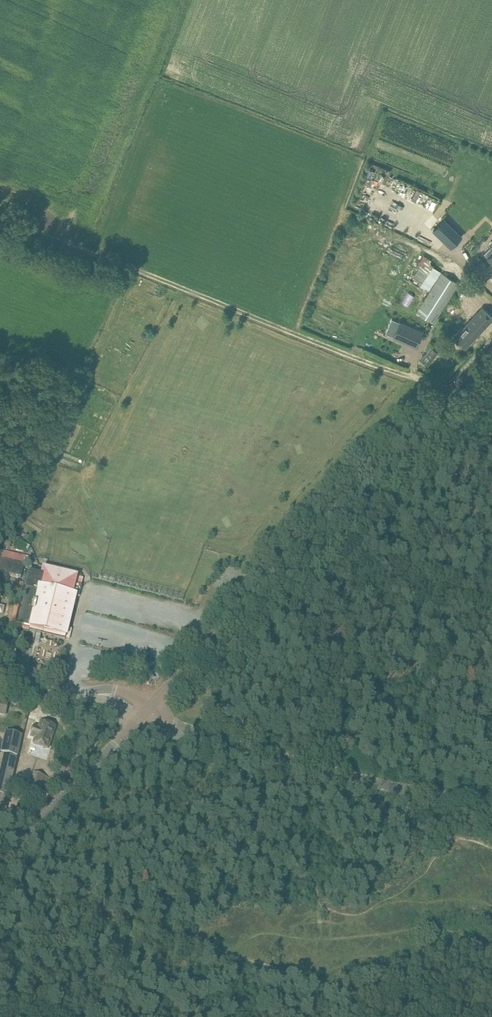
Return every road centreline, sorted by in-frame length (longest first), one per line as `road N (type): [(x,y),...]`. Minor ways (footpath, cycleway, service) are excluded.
road 1 (unclassified): [(144,713),(491,345)]
road 2 (tertiary): [(491,799),(390,785),(144,713)]
road 3 (tertiary): [(0,860),(144,713)]
road 4 (tertiary): [(144,713),(104,694),(0,681)]

